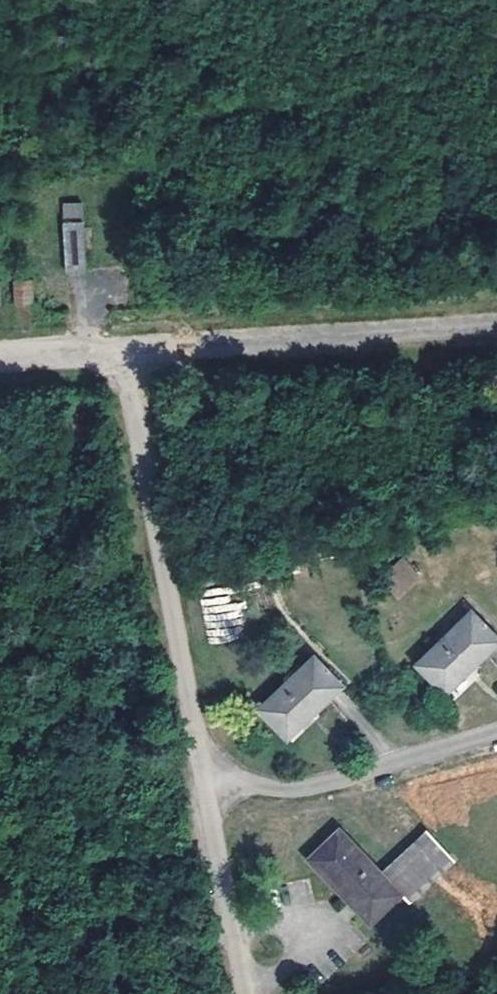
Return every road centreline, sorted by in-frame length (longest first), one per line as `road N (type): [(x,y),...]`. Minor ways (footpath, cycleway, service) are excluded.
road 1 (unclassified): [(122,347),(248,993)]
road 2 (unclassified): [(122,347),(496,325)]
road 3 (unclassified): [(0,353),(122,347)]

